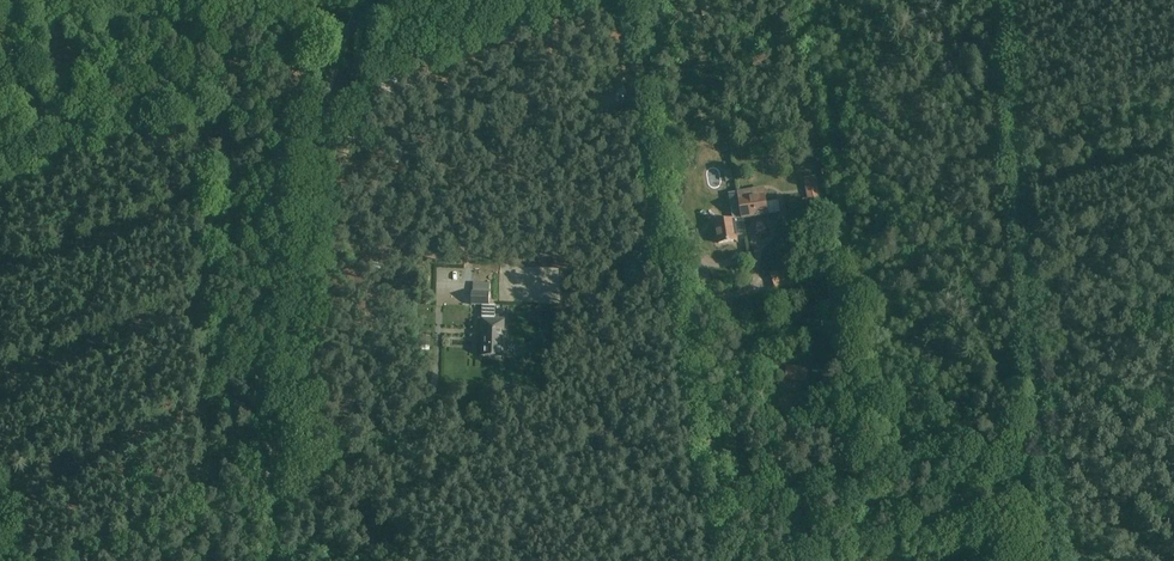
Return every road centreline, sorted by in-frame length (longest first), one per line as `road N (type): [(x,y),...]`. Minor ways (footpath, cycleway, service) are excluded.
road 1 (tertiary): [(264,560),(309,173),(319,120),(370,0)]
road 2 (residential): [(733,560),(630,8)]

